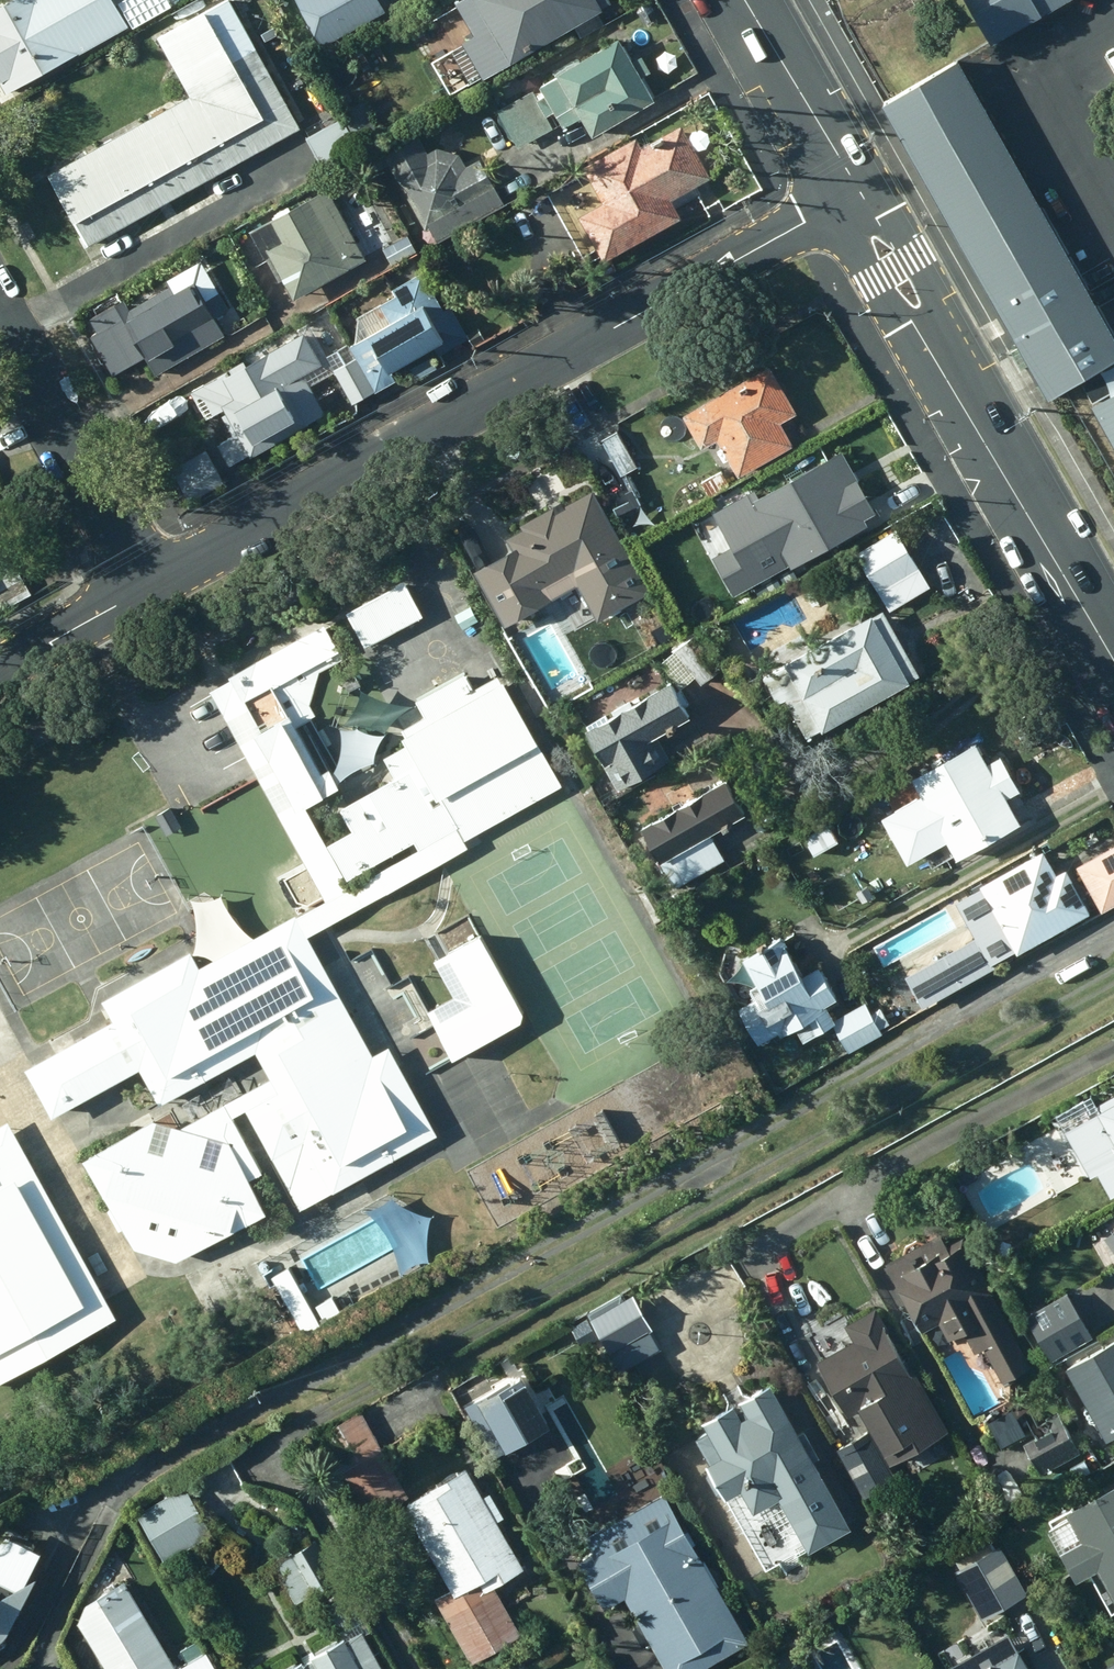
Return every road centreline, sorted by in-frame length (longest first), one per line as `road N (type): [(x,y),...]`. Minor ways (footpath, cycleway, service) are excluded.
road 1 (residential): [(854,194),(155,586)]
road 2 (secondary): [(1113,652),(854,194)]
road 3 (residential): [(155,586),(0,317)]
road 4 (secondary): [(854,194),(743,0)]
road 5 (residential): [(155,586),(0,672)]

